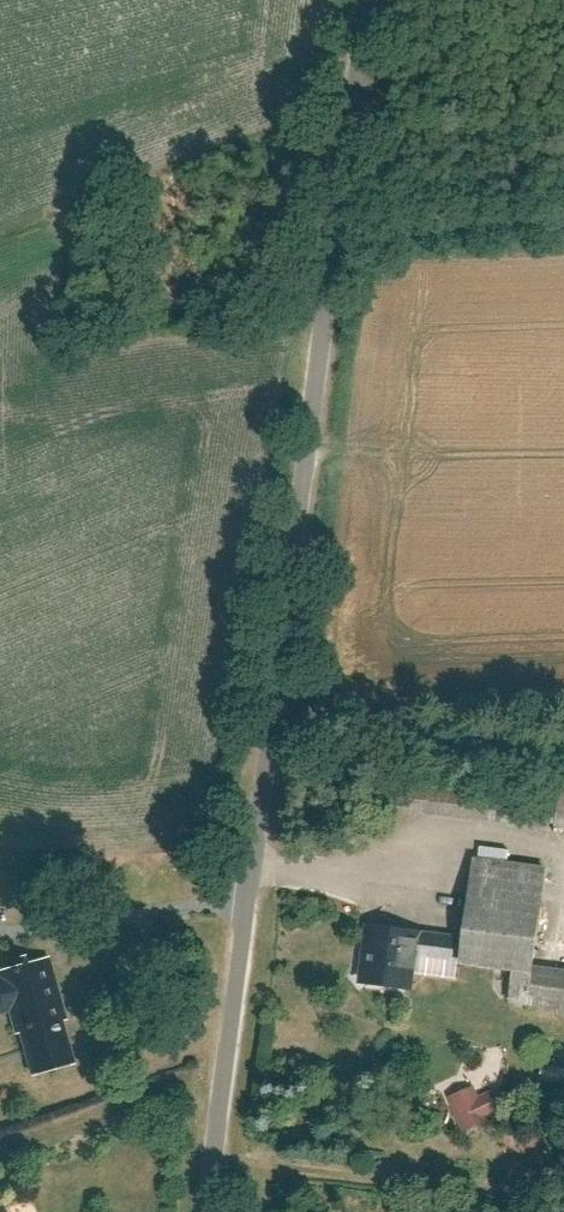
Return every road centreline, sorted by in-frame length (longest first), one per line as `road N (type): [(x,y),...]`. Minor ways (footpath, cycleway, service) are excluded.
road 1 (unclassified): [(364,0),(208,1211)]
road 2 (track): [(336,215),(563,208)]

